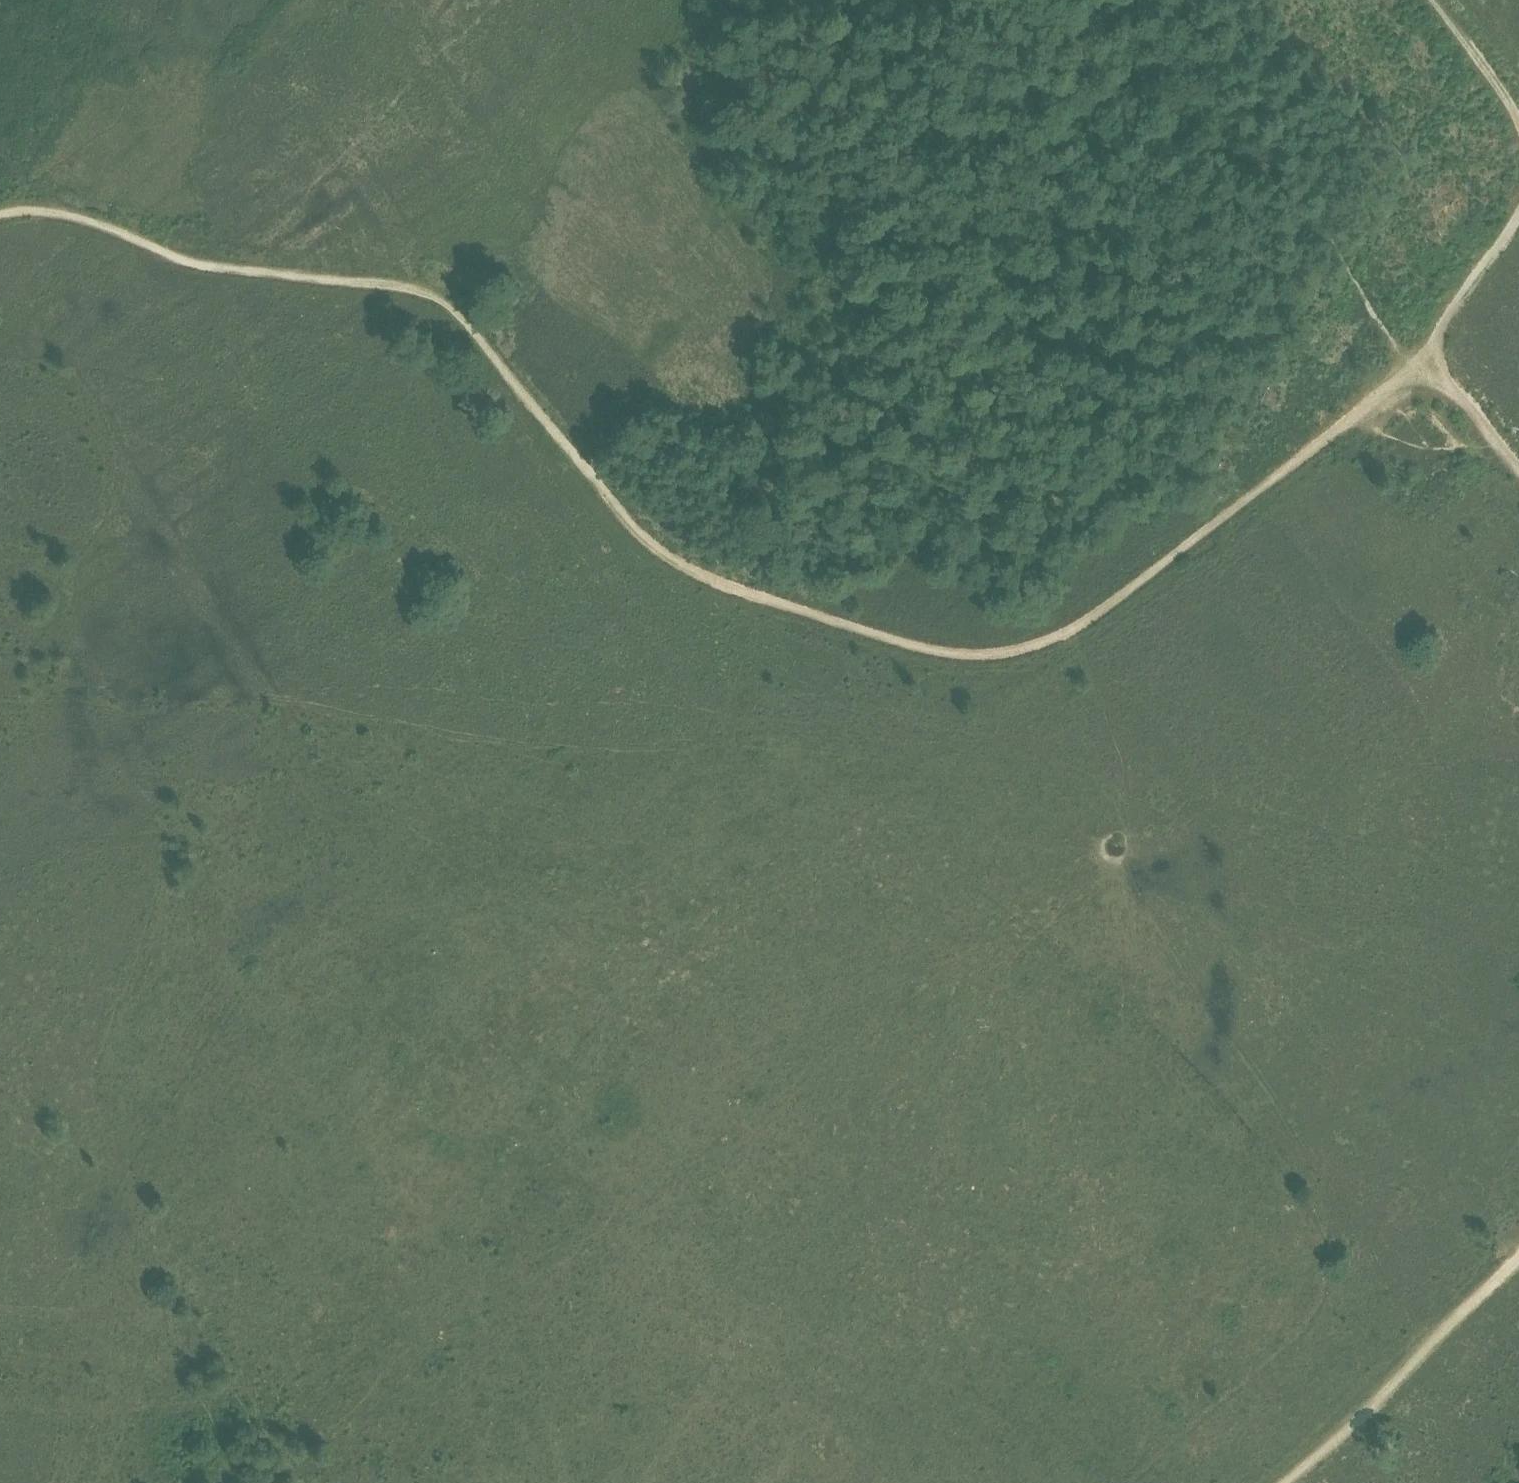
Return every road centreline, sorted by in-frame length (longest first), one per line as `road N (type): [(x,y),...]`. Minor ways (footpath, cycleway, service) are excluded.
road 1 (track): [(1423,353),(1163,566),(1083,621),(1046,642),(984,655),(885,637),(792,607),(718,581),(651,543),(462,320),(420,288),(208,266),(59,211),(0,213)]
road 2 (track): [(1283,1482),(1518,1257)]
road 3 (track): [(1423,353),(1518,218)]
road 4 (track): [(1518,471),(1423,353)]
road 5 (track): [(1518,121),(1429,0)]

